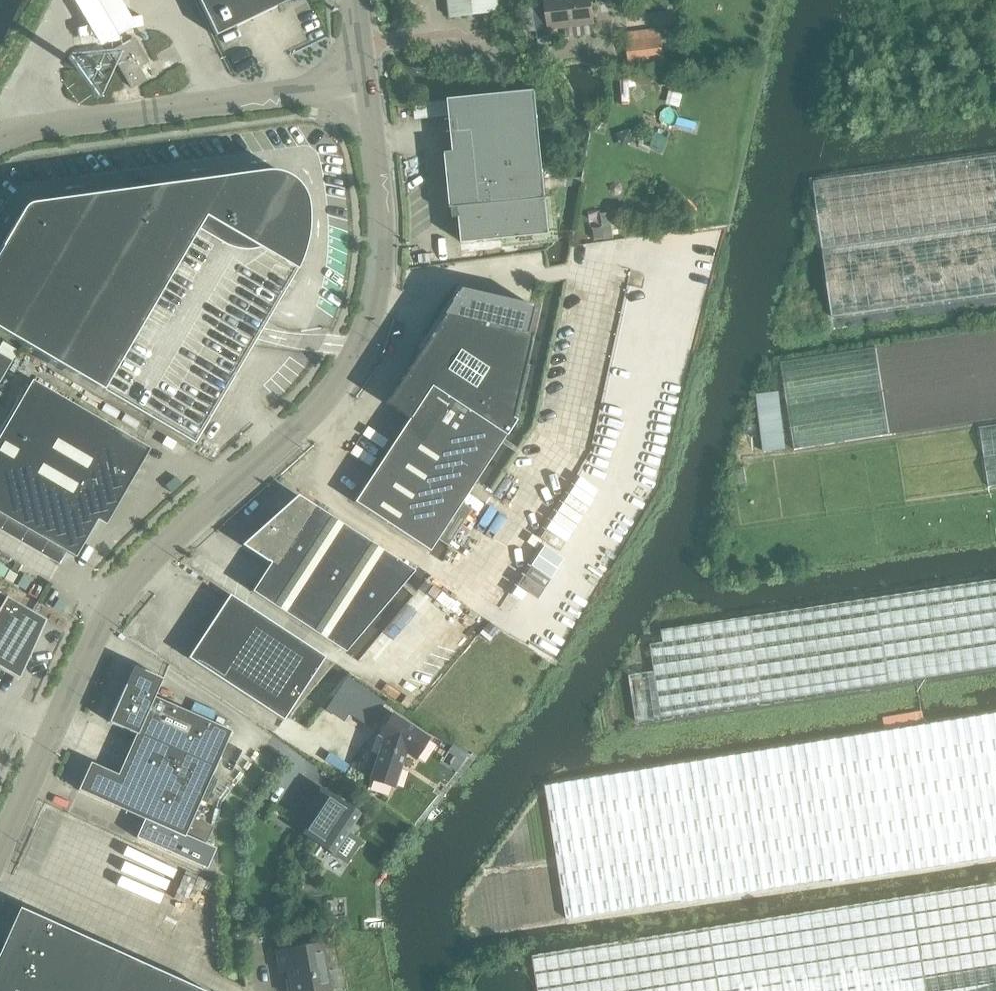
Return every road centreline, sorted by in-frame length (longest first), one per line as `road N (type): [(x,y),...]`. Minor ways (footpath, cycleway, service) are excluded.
road 1 (unclassified): [(0,844),(109,606),(129,579),(295,433),(366,328),(384,261),(373,128),(358,81)]
road 2 (unclassified): [(358,81),(0,136)]

